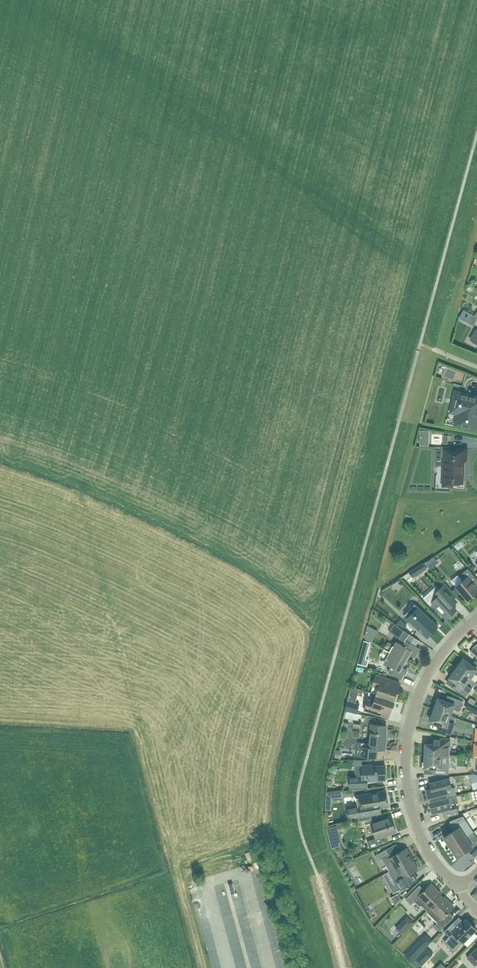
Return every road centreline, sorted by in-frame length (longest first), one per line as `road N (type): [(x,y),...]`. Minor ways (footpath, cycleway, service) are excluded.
road 1 (residential): [(459,891),(422,840),(405,761),(408,726),(433,663),(476,617)]

